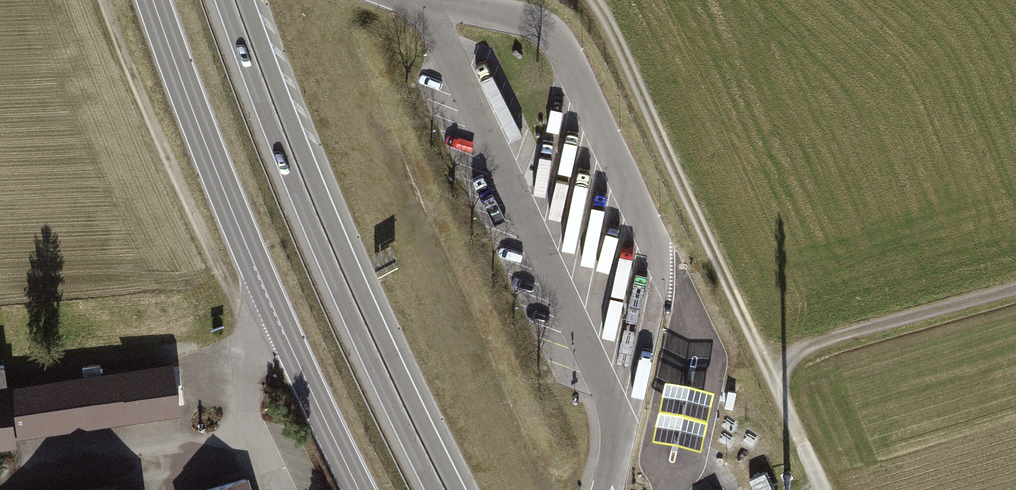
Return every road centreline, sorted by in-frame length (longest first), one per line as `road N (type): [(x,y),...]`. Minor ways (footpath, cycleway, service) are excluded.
road 1 (track): [(821,489),(591,0)]
road 2 (trunk): [(457,489),(340,242),(245,0)]
road 3 (trunk): [(225,0),(322,249),(435,489)]
road 4 (track): [(104,0),(231,291),(282,331)]
road 5 (primary): [(282,331),(151,0)]
road 6 (track): [(761,359),(1015,289)]
road 7 (residential): [(273,489),(246,430),(243,394),(253,364),(282,331)]
road 8 (primary): [(358,489),(282,331)]

